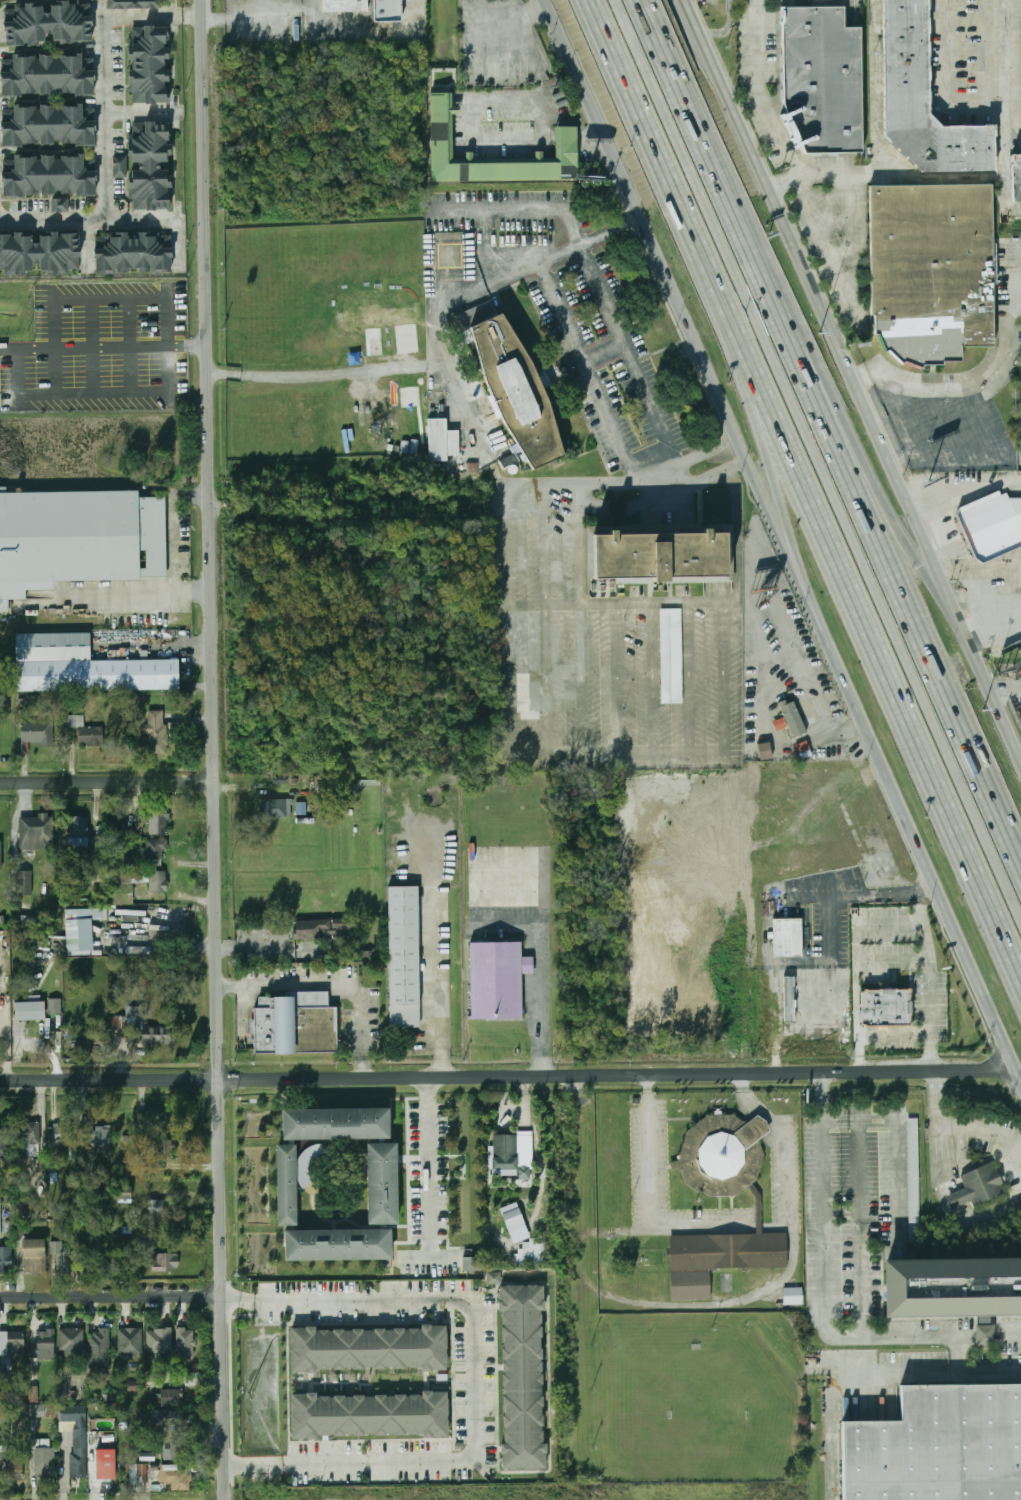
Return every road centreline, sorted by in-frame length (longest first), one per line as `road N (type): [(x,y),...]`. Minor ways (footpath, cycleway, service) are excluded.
road 1 (tertiary): [(227,1499),(201,0)]
road 2 (primary): [(544,0),(1020,1076)]
road 3 (residential): [(1017,1067),(0,1081)]
road 4 (motorway): [(1020,912),(615,0)]
road 5 (motorway): [(1020,861),(638,0)]
road 6 (motorway): [(676,192),(1020,974)]
road 7 (primary): [(1020,758),(686,0)]
road 8 (motorway): [(676,192),(811,595),(860,709)]
road 9 (motorway): [(963,633),(770,292)]
road 10 (residential): [(223,1296),(0,1299)]
road 11 (residential): [(215,783),(0,784)]
road 12 (motorway): [(591,0),(676,192)]

